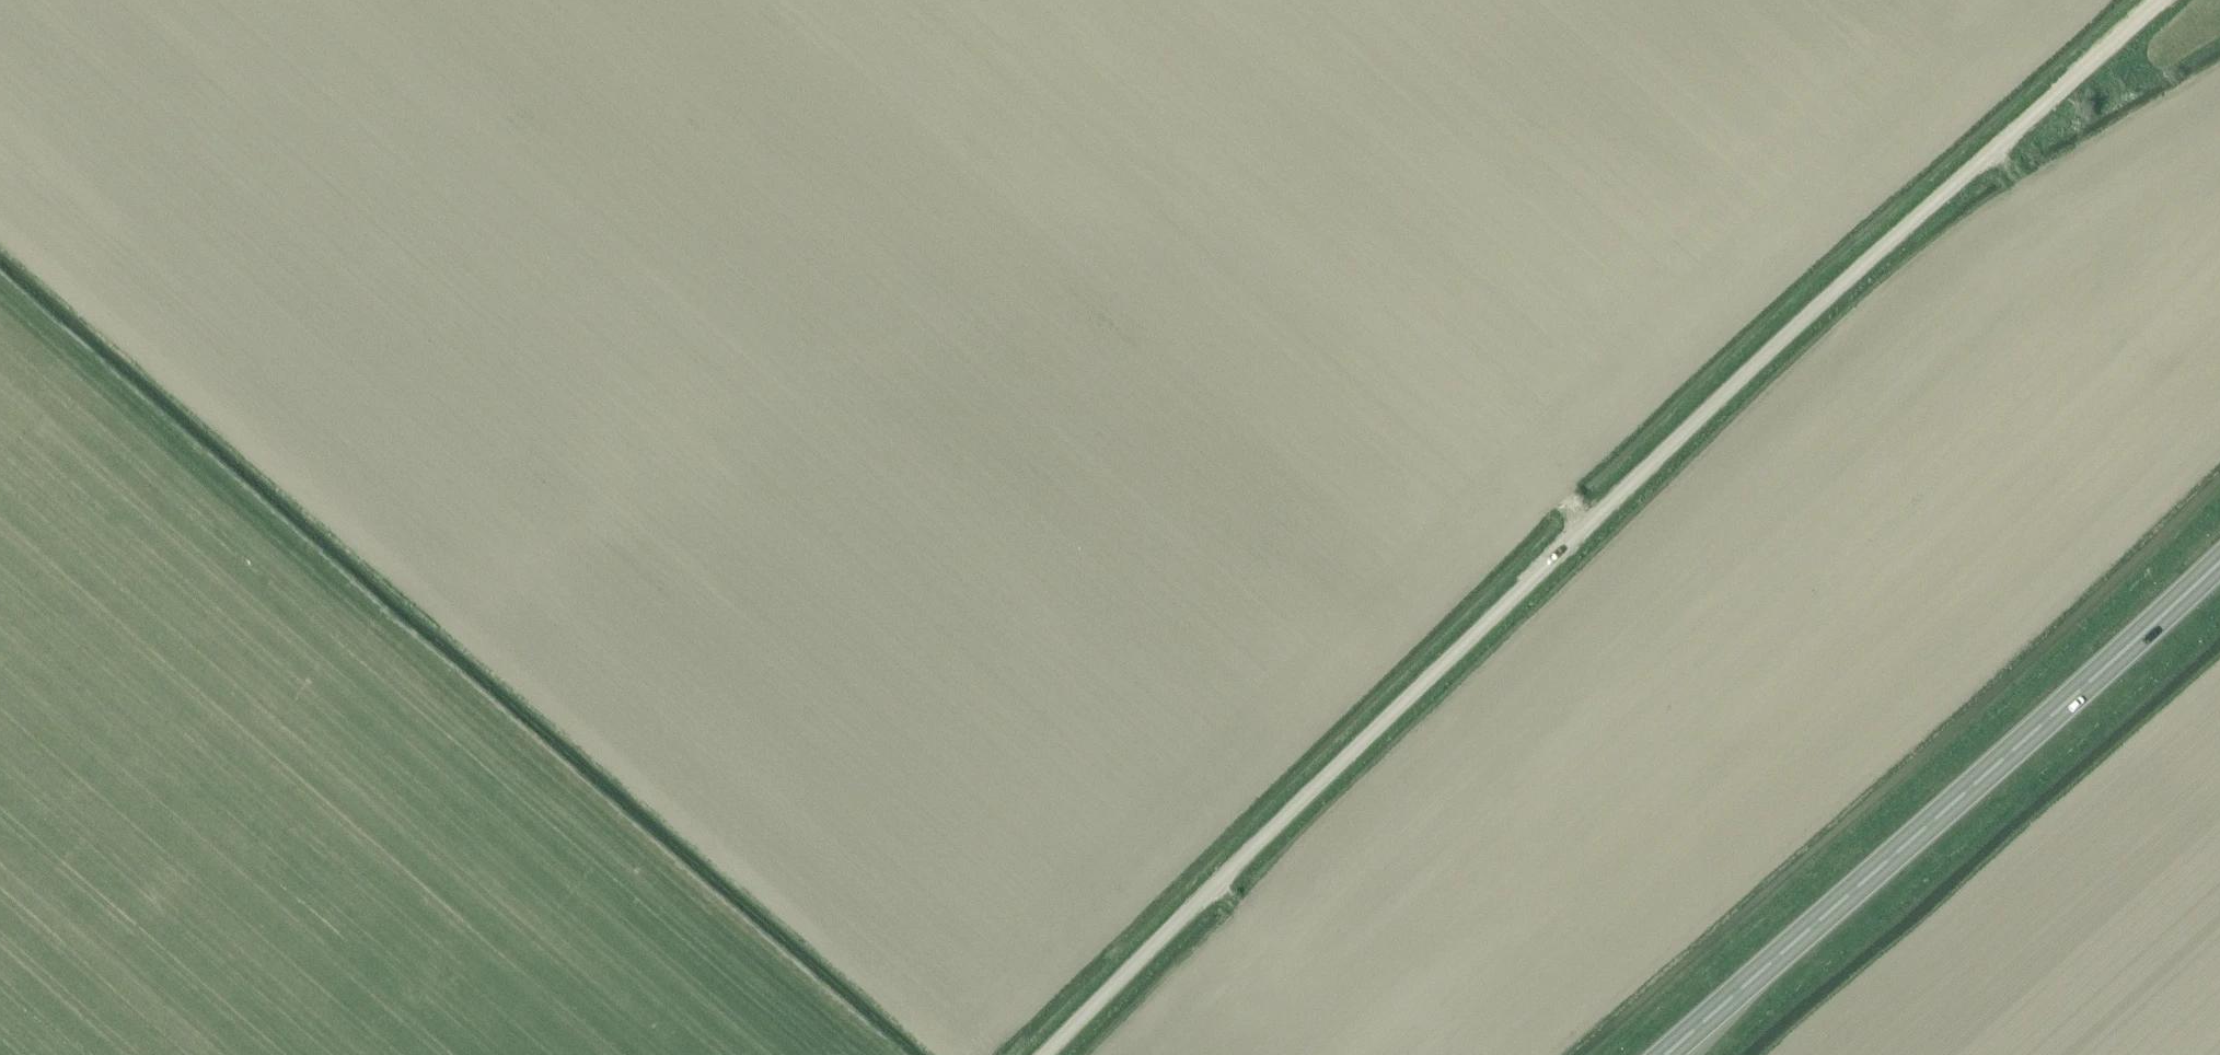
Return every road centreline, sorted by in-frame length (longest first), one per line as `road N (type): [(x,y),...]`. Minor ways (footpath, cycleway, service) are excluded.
road 1 (unclassified): [(1047,1054),(1676,445),(2164,0)]
road 2 (trunk): [(1677,1054),(2219,566)]

